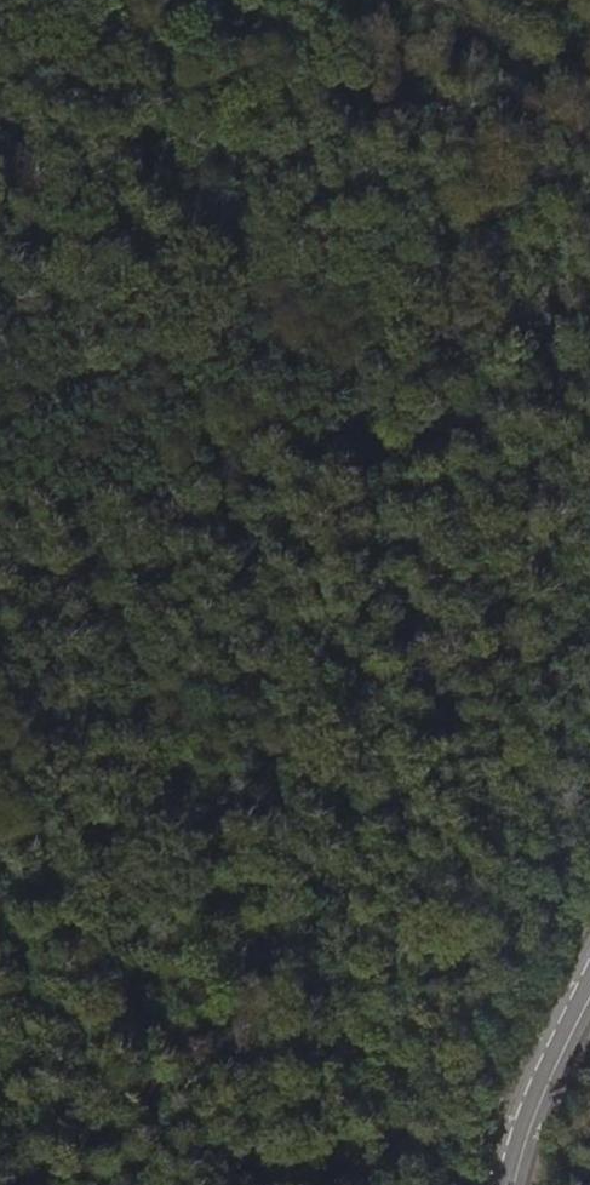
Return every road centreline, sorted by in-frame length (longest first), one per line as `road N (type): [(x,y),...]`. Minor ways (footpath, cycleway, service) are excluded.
road 1 (unclassified): [(565,1048),(515,1184)]

